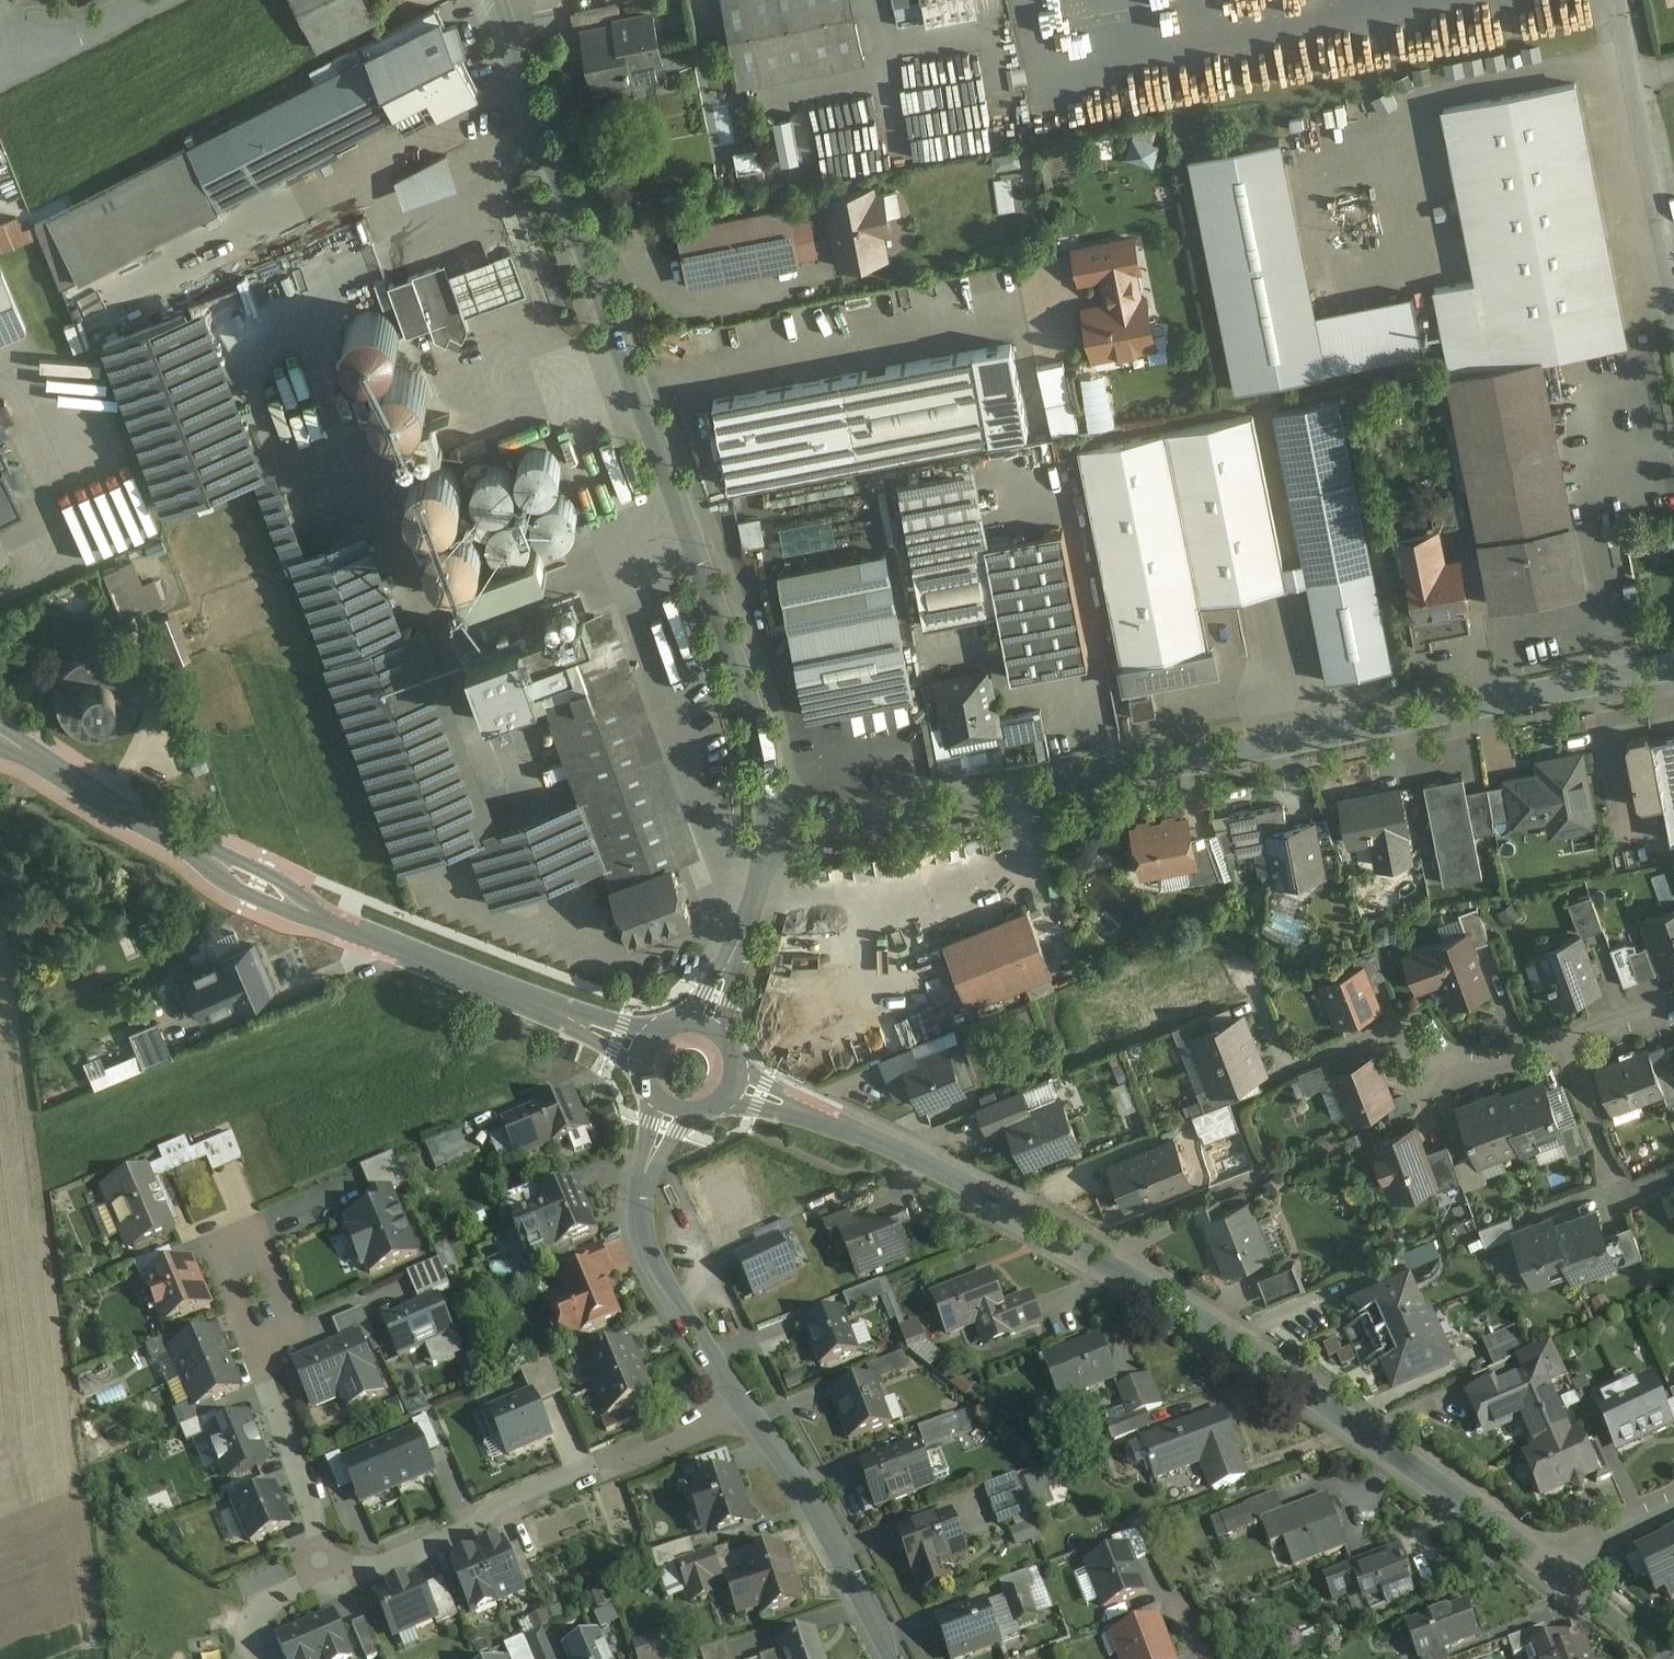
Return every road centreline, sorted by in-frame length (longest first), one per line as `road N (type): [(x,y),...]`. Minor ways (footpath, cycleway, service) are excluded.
road 1 (tertiary): [(731,1085),(818,1115),(933,1168),(1153,1288),(1542,1563)]
road 2 (residential): [(766,833),(931,816),(1673,669)]
road 3 (residential): [(496,0),(738,658),(761,747),(766,833)]
road 4 (tertiary): [(0,745),(91,808),(184,856),(643,1050)]
road 5 (residential): [(746,1407),(641,1458),(600,1461),(503,1502),(472,1528),(377,1568),(330,1563)]
road 6 (residential): [(665,1109),(642,1193),(644,1241),(746,1407)]
road 7 (residential): [(1673,290),(1615,0)]
road 8 (residential): [(746,1407),(843,1558),(894,1658)]
road 9 (residential): [(248,1353),(330,1563)]
road 10 (residential): [(766,833),(742,928),(696,1020)]
road 11 (tertiary): [(1542,1563),(1666,1658)]
road 12 (unclassified): [(137,0),(5,64)]
road 13 (residential): [(1542,1563),(1673,1499)]
road 14 (residential): [(260,1244),(295,1329),(248,1353)]
road 15 (residential): [(260,1244),(220,1261),(248,1353)]
road 16 (residential): [(1564,1039),(1475,1064),(1429,1054)]
road 17 (residential): [(330,1563),(256,1609),(248,1638),(252,1658)]
road 18 (residential): [(1564,1039),(1608,1167)]

